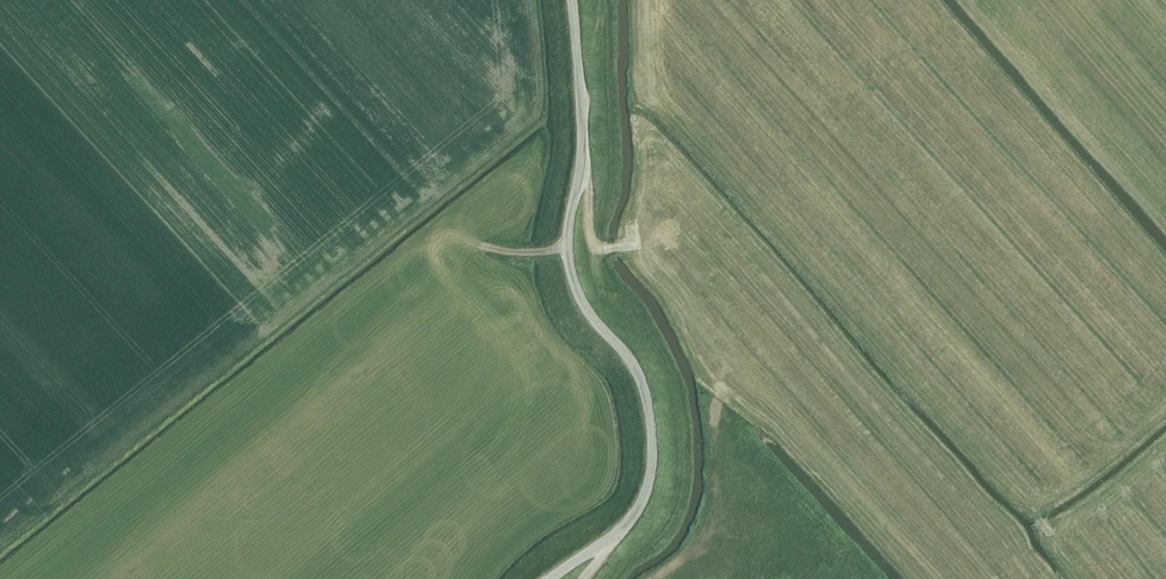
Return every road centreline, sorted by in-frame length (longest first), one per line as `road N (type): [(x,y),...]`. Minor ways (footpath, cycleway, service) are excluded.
road 1 (unclassified): [(549,578),(626,527),(641,507),(653,435),(635,366),(591,316),(570,270),(583,130),(571,0)]

